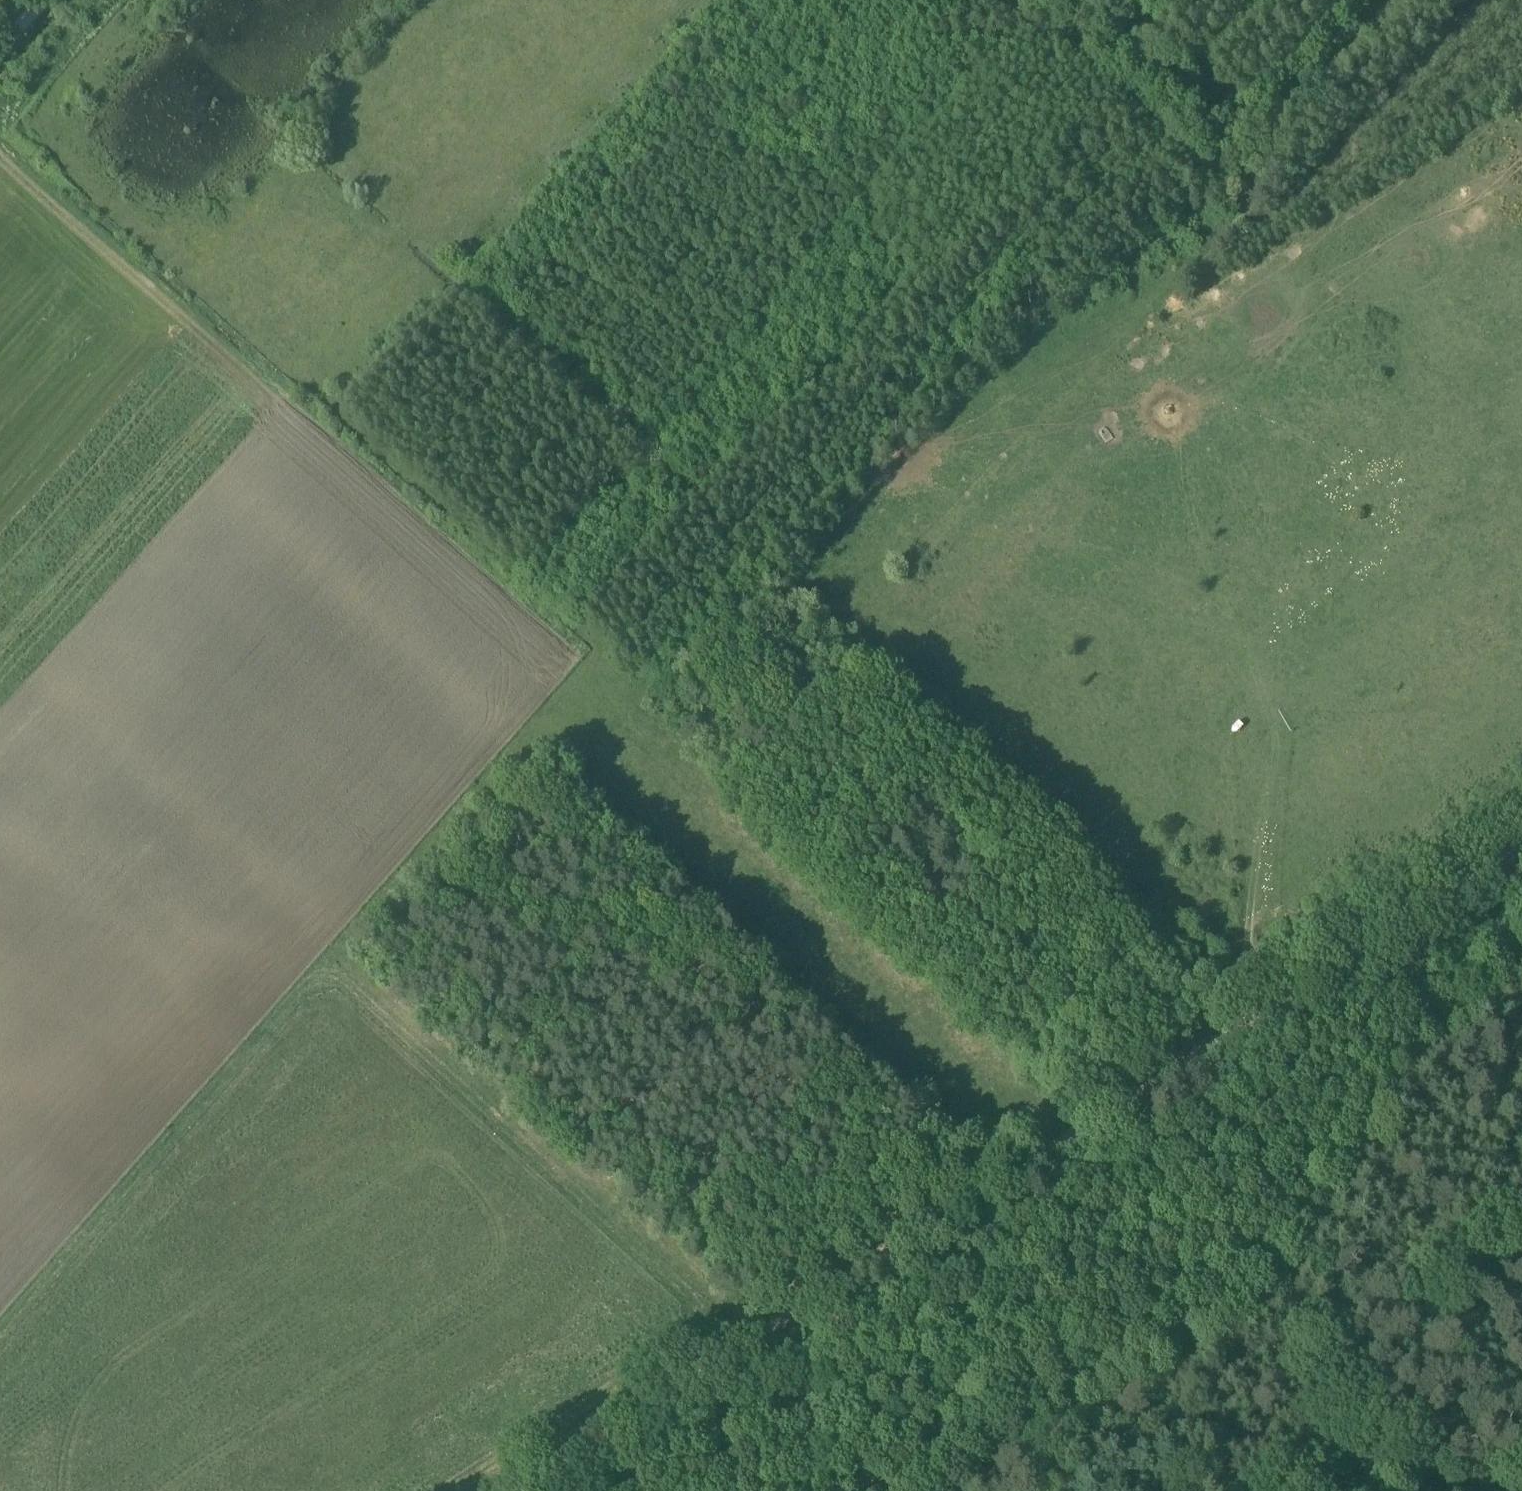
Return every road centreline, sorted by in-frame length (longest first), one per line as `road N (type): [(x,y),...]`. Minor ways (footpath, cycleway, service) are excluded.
road 1 (track): [(1270,1009),(520,1490)]
road 2 (track): [(1521,848),(1270,1009)]

